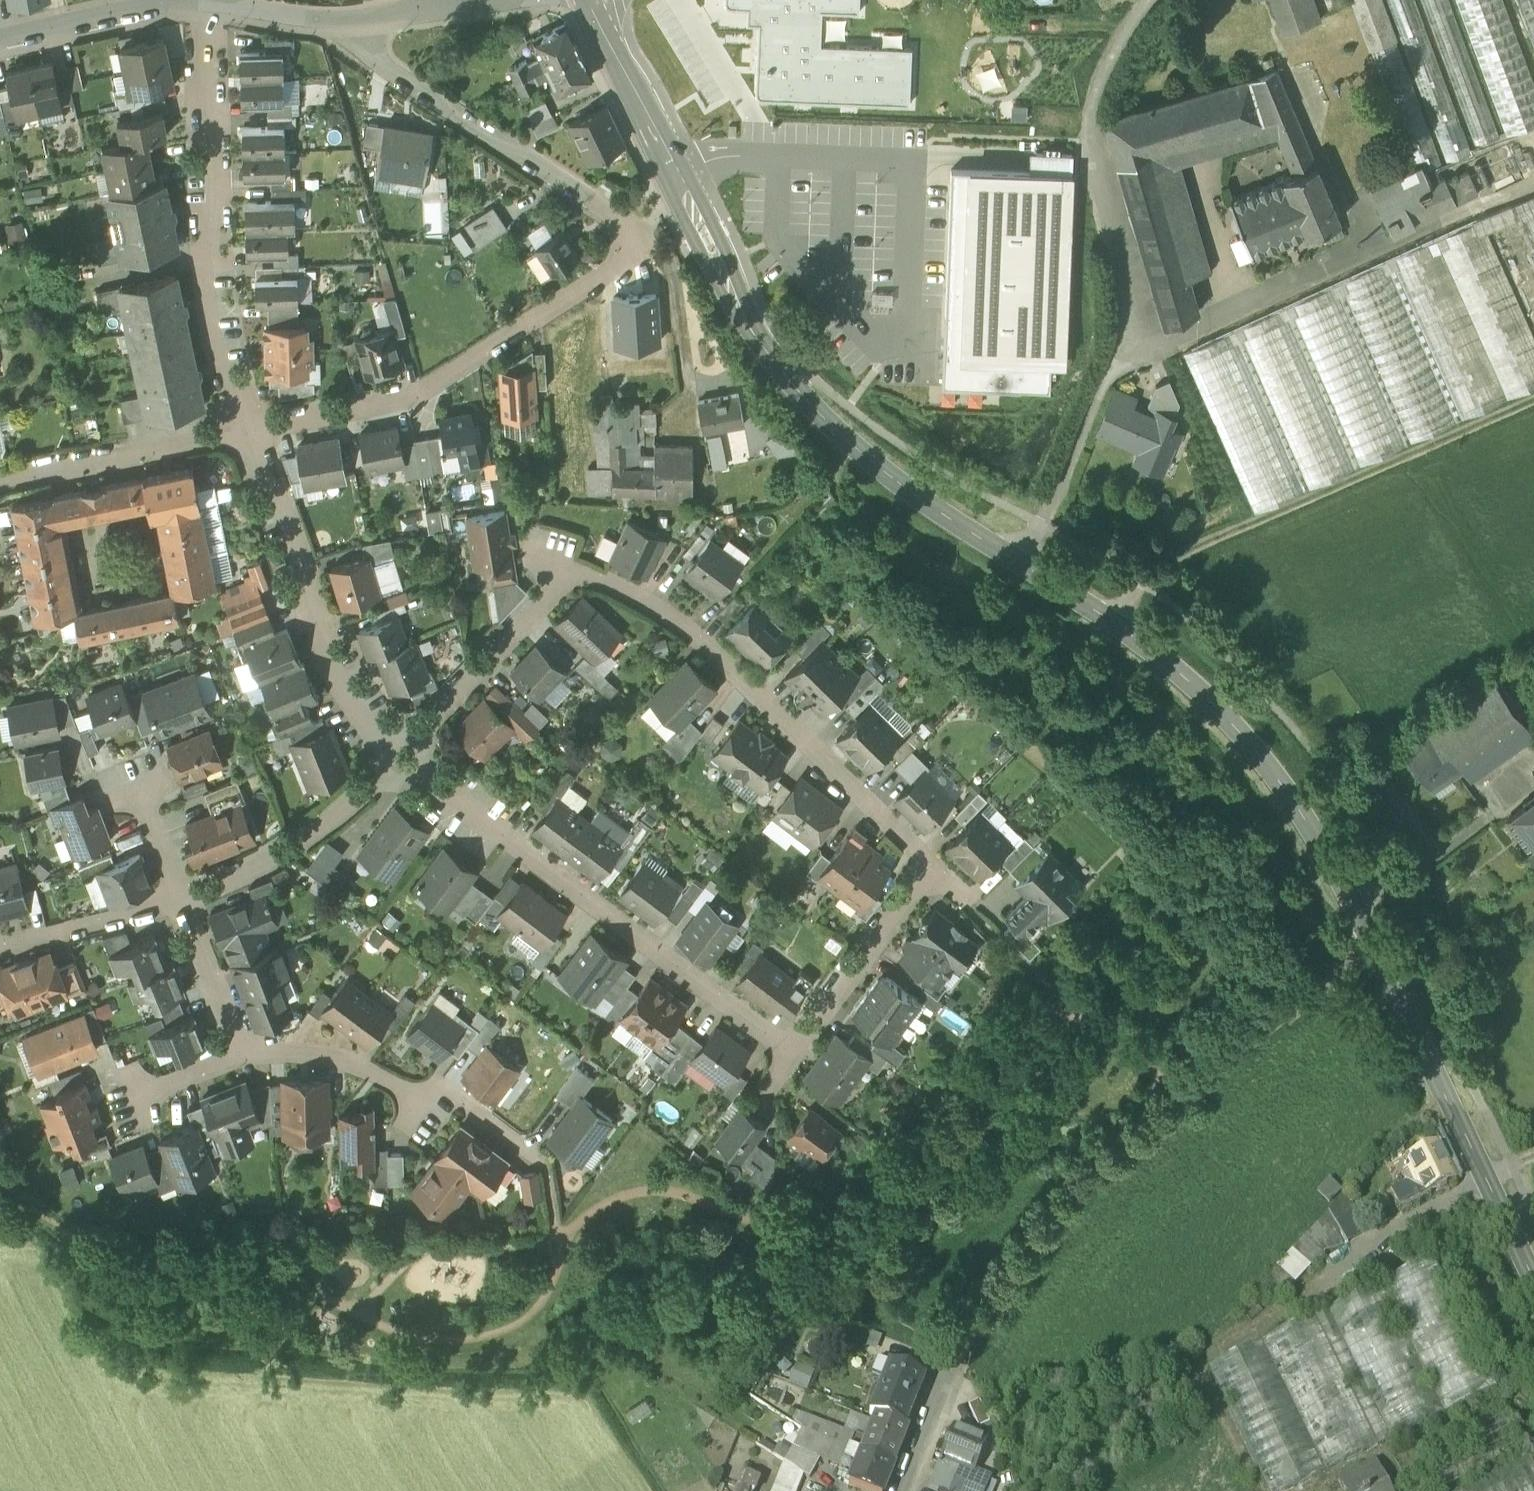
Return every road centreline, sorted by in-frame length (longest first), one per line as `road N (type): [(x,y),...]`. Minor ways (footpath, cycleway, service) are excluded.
road 1 (secondary): [(1371,937),(1281,784),(1191,685),(895,481),(808,402),(744,320),(588,0)]
road 2 (residential): [(905,1490),(956,1356),(1068,1201),(1371,937)]
road 3 (residential): [(400,759),(556,575),(590,573),(701,642),(933,867)]
road 4 (residential): [(400,759),(791,1053)]
road 5 (track): [(1098,613),(1178,556),(1533,402)]
road 6 (residential): [(250,428),(414,397),(647,244)]
road 7 (residential): [(207,2),(212,237),(250,428)]
road 8 (secondary): [(1533,1286),(1371,937)]
road 9 (residential): [(647,244),(365,53),(355,19)]
road 10 (residential): [(250,428),(339,668),(400,759)]
road 11 (residential): [(240,1053),(298,1053),(457,1094),(544,1164)]
road 12 (residential): [(400,759),(281,854),(183,899)]
road 13 (residential): [(250,428),(0,484)]
road 14 (residential): [(791,1053),(933,867)]
road 15 (residential): [(207,2),(130,4),(0,36)]
road 16 (residential): [(183,899),(0,944)]
road 17 (residential): [(183,899),(240,1053)]
road 18 (residential): [(355,19),(207,2)]
road 19 (residential): [(125,1098),(240,1053)]
road 20 (residential): [(141,783),(183,899)]

